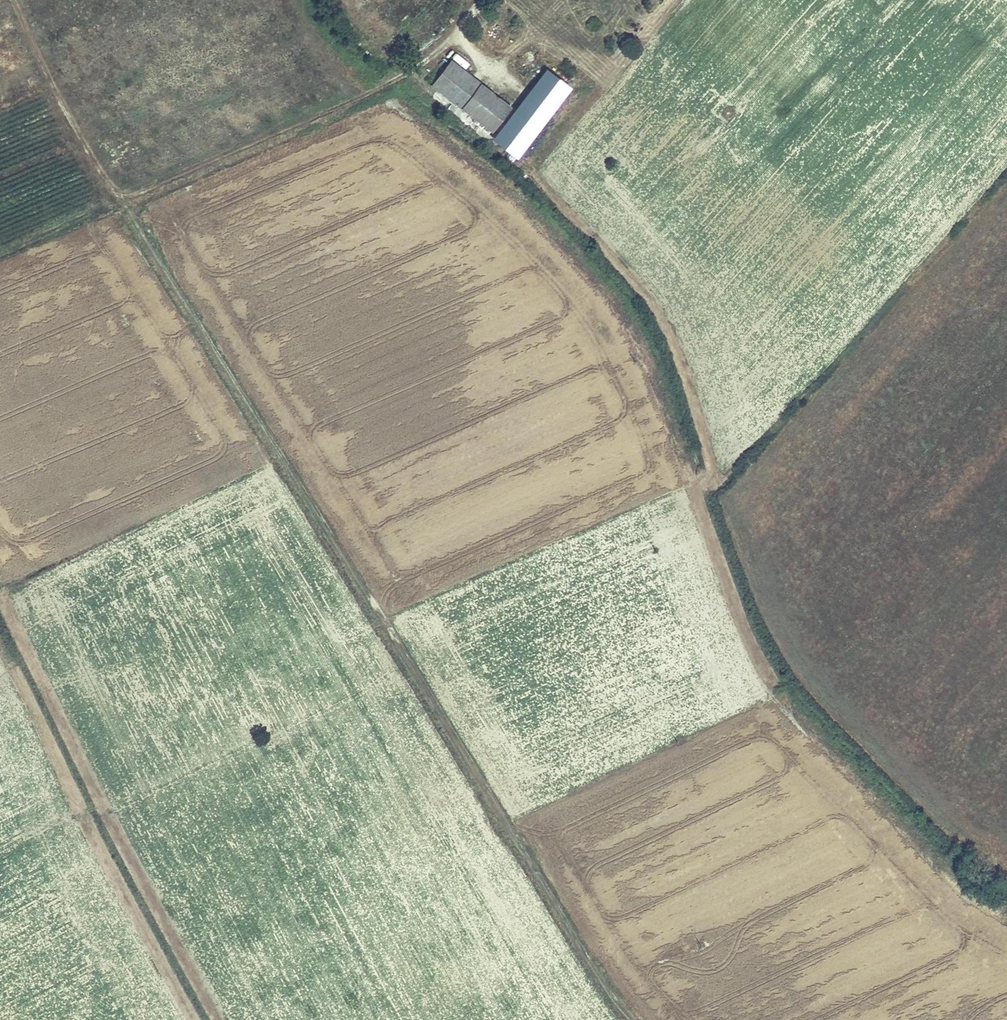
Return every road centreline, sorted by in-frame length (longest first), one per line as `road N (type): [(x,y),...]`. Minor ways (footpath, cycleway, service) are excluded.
road 1 (track): [(637,1019),(98,174),(12,0)]
road 2 (track): [(0,252),(284,132),(426,60)]

